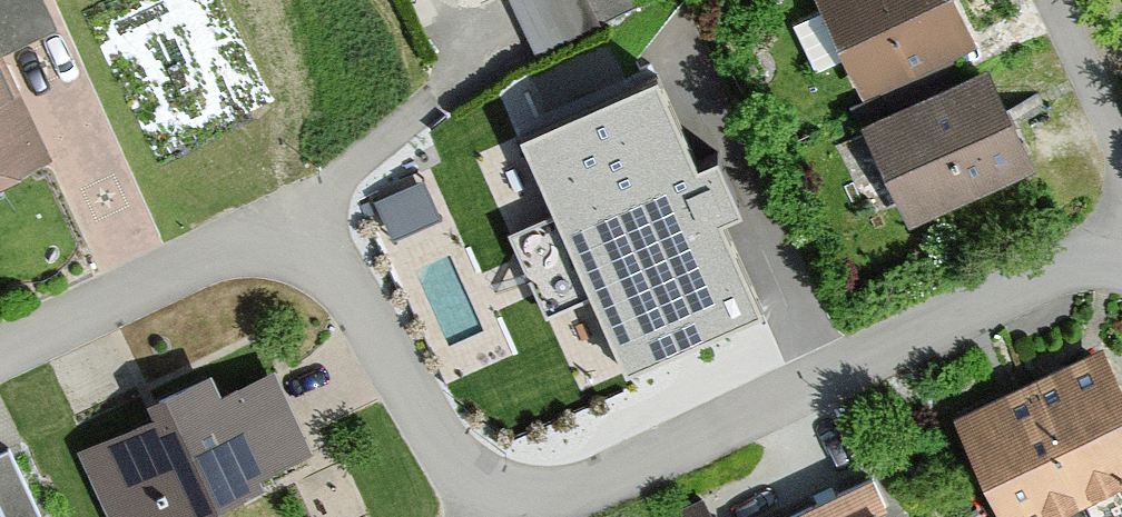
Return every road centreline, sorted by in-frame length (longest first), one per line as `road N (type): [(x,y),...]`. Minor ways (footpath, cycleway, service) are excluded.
road 1 (residential): [(1121,242),(573,500),(516,494),(455,462),(353,285),(311,258)]
road 2 (residential): [(311,258),(351,180),(431,98),(562,0)]
road 3 (residential): [(311,258),(223,256),(0,366)]
road 4 (residential): [(1121,177),(1044,0)]

